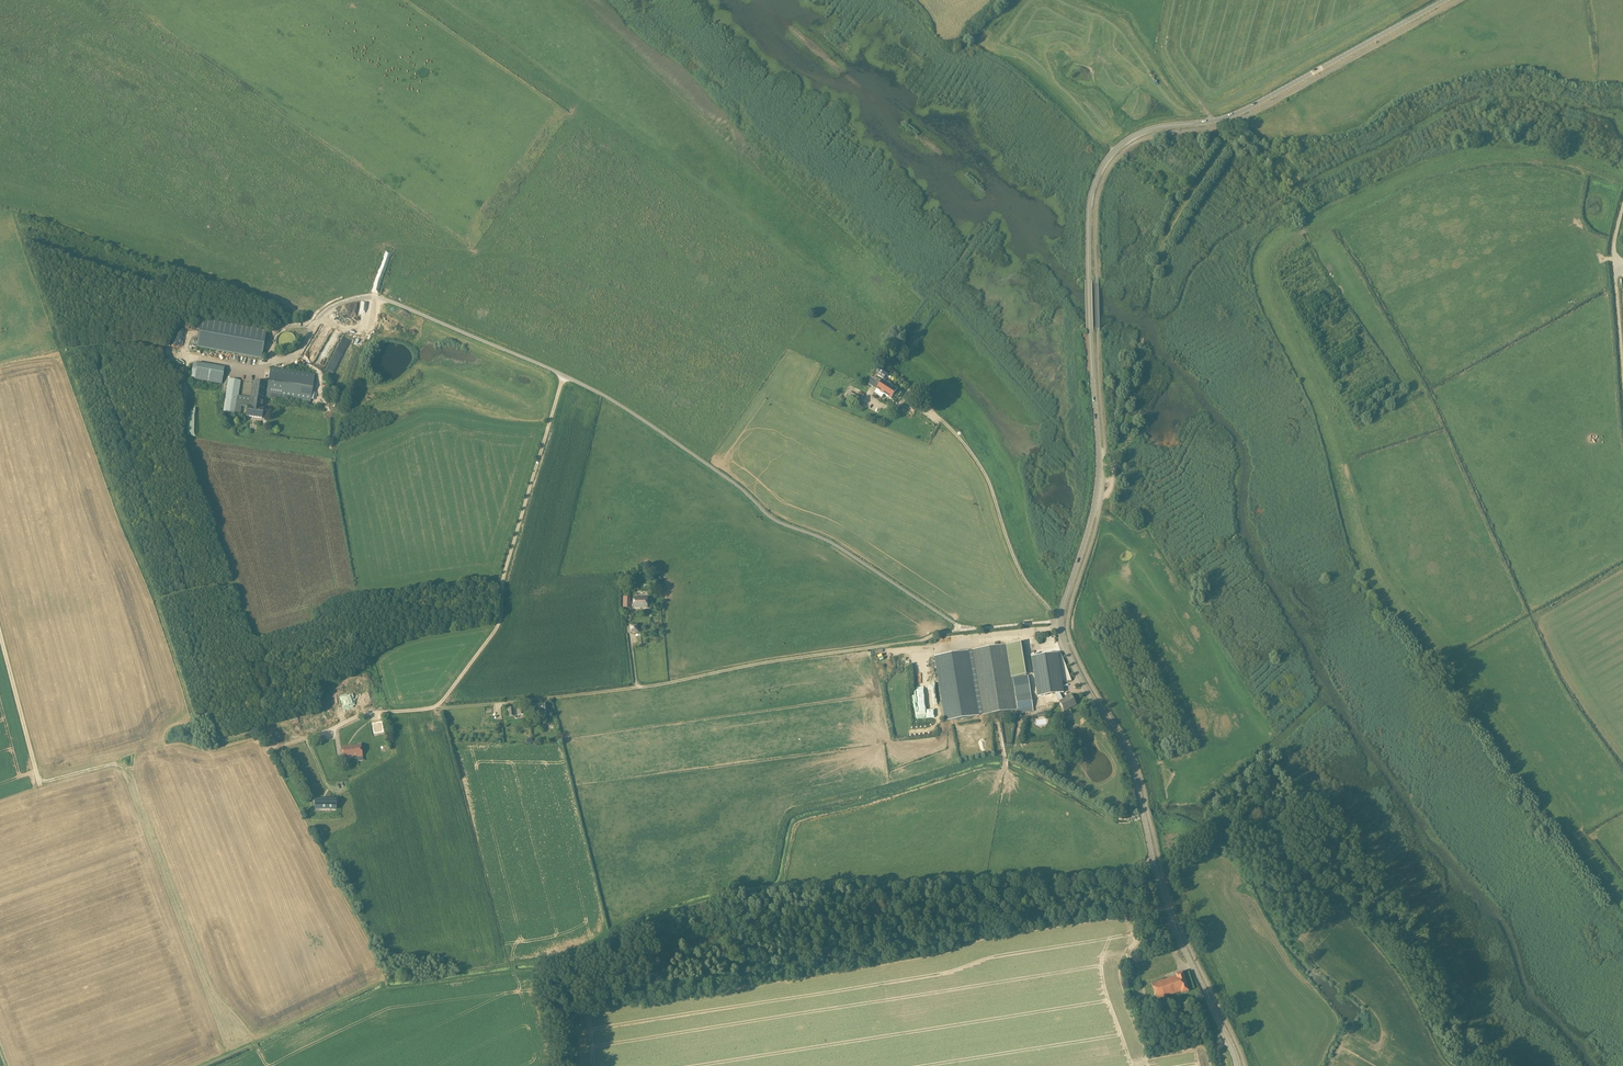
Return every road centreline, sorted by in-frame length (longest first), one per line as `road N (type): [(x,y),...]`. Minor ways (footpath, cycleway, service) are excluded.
road 1 (tertiary): [(1061,622),(1098,473),(1089,279),(1089,203),(1099,170),(1131,136),(1243,111),(1446,0)]
road 2 (track): [(966,630),(839,548),(773,519),(730,480),(604,396),(389,301),(354,299)]
road 3 (track): [(0,364),(62,349),(194,717),(211,715),(220,739),(264,727)]
road 4 (tertiary): [(1238,1065),(1175,933),(1132,771),(1068,653),(1061,622)]
road 5 (track): [(564,376),(505,570),(498,625),(432,709)]
road 6 (track): [(265,1065),(213,994),(128,768),(115,764)]
road 7 (track): [(966,630),(636,688)]
road 8 (track): [(636,688),(370,713),(333,729)]
road 9 (track): [(1061,616),(1026,582),(988,480),(963,442),(916,397),(883,406)]
road 10 (track): [(0,635),(39,783),(115,764)]
road 11 (track): [(1622,208),(1614,248),(1622,371)]

